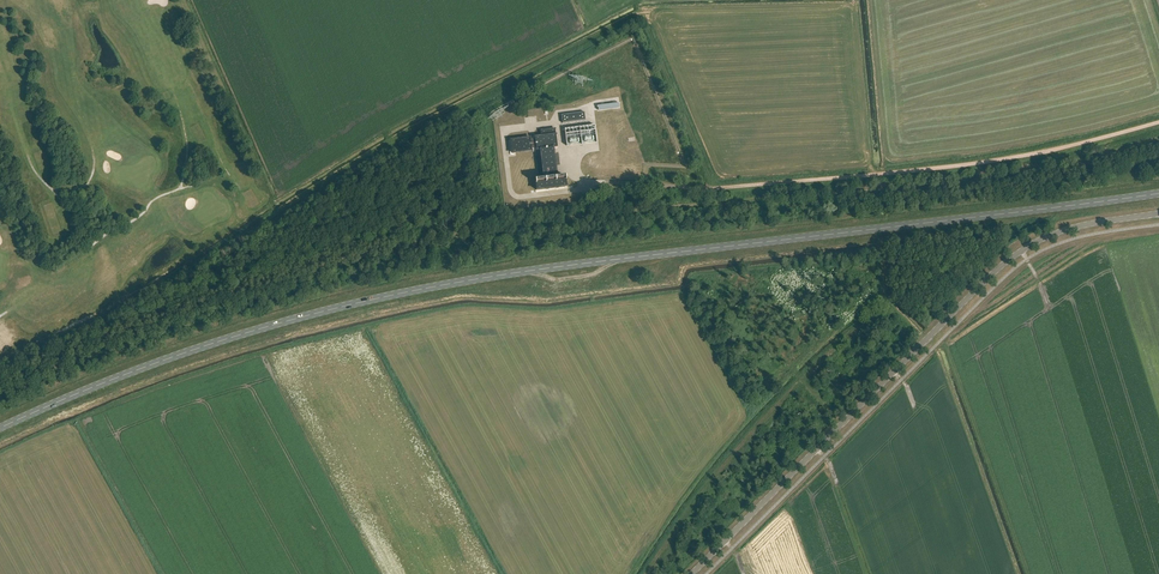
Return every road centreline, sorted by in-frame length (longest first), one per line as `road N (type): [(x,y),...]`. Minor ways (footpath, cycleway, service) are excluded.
road 1 (primary): [(0,428),(163,361),(398,294),(1158,194)]
road 2 (track): [(716,203),(517,224),(362,255),(200,300),(0,383)]
road 3 (tertiary): [(690,573),(1015,254),(1083,225),(1158,214)]
road 4 (track): [(1158,121),(989,161),(715,188)]
road 5 (track): [(715,188),(643,14)]
road 6 (track): [(0,366),(160,287)]
road 7 (track): [(715,188),(596,183)]

